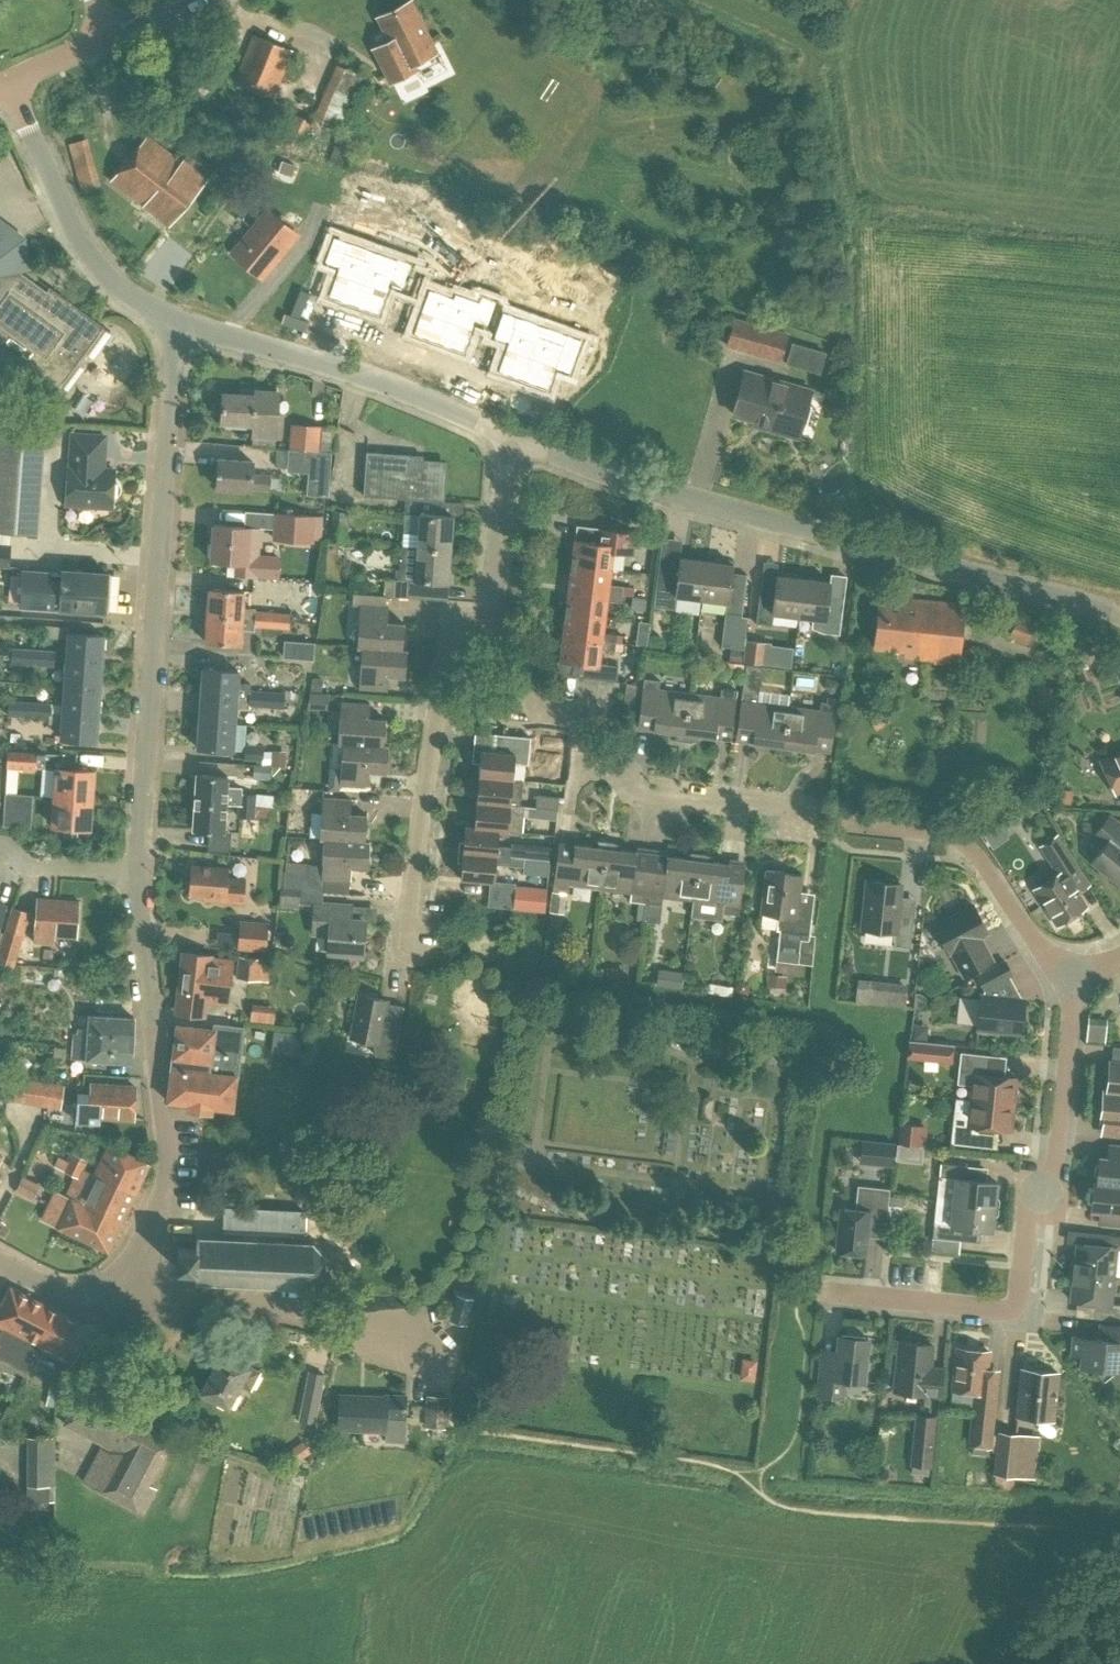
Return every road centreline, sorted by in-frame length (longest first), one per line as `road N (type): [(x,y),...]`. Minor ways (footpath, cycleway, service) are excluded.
road 1 (residential): [(1073,975),(1043,964),(1002,891),(957,835),(631,783),(584,722),(535,697),(482,629)]
road 2 (unclassified): [(1119,612),(622,478),(553,452),(508,452)]
road 3 (residential): [(140,871),(173,321)]
road 4 (residential): [(832,1296),(1011,1309),(1021,1292),(1026,1219),(1056,1171),(1073,975)]
road 5 (residential): [(120,1265),(141,1239),(163,1180),(140,871)]
road 6 (unclassified): [(508,452),(472,420),(428,400),(173,321)]
road 7 (residential): [(404,965),(446,652),(482,629)]
road 8 (residential): [(120,1265),(204,1304),(415,1343)]
road 9 (unclassified): [(173,321),(126,295),(86,256),(8,85)]
road 10 (residential): [(482,629),(508,452)]
road 11 (residential): [(140,871),(0,857)]
road 12 (residential): [(120,1265),(73,1291),(0,1263)]

